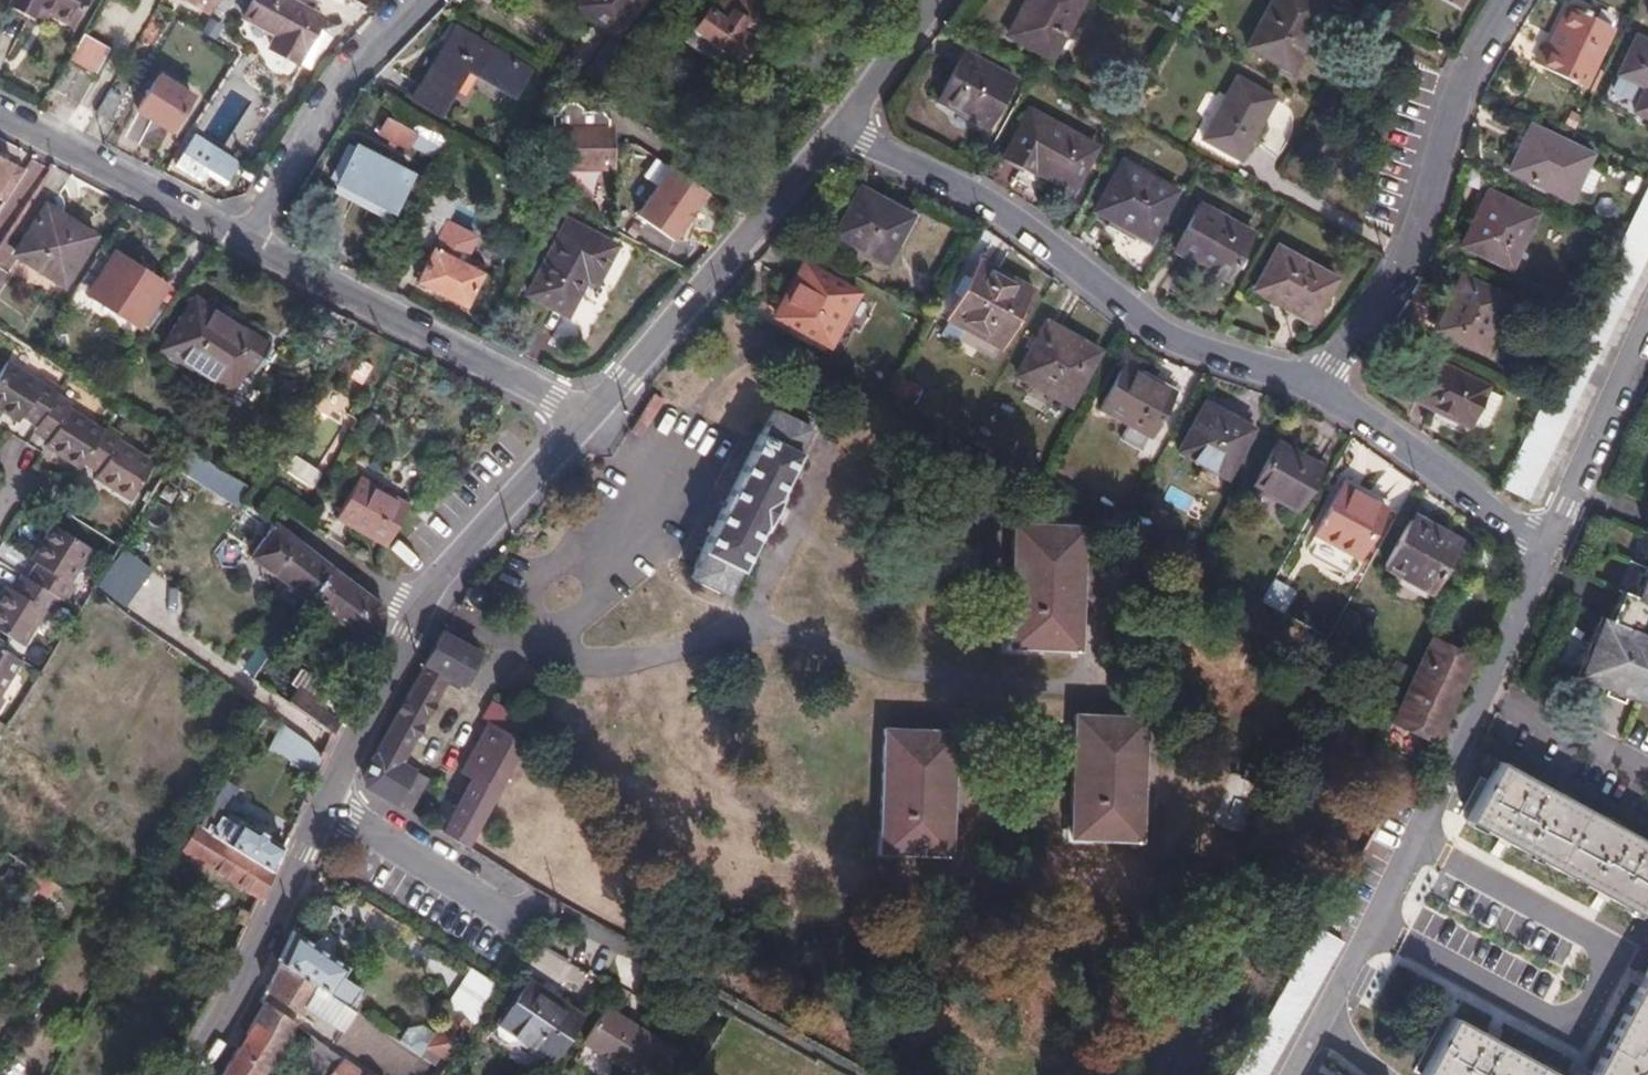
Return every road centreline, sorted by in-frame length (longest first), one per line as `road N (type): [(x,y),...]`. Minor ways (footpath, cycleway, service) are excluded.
road 1 (residential): [(1288,1074),(1433,801),(1542,539)]
road 2 (residential): [(1323,383),(1222,356),(1148,319),(974,189),(842,127)]
road 3 (residential): [(577,414),(447,564),(326,806)]
road 4 (residential): [(1512,0),(1470,73),(1409,248),(1323,383)]
road 5 (residential): [(842,127),(577,414)]
road 6 (residential): [(577,414),(244,245)]
road 7 (residential): [(244,245),(333,85),(422,0)]
road 8 (residential): [(326,806),(233,1004),(189,1074)]
road 9 (residential): [(244,245),(0,117)]
road 10 (residential): [(1542,539),(1323,383)]
road 11 (residential): [(1542,539),(1647,312)]
road 12 (residential): [(326,806),(500,911)]
road 13 (residential): [(937,0),(842,127)]

